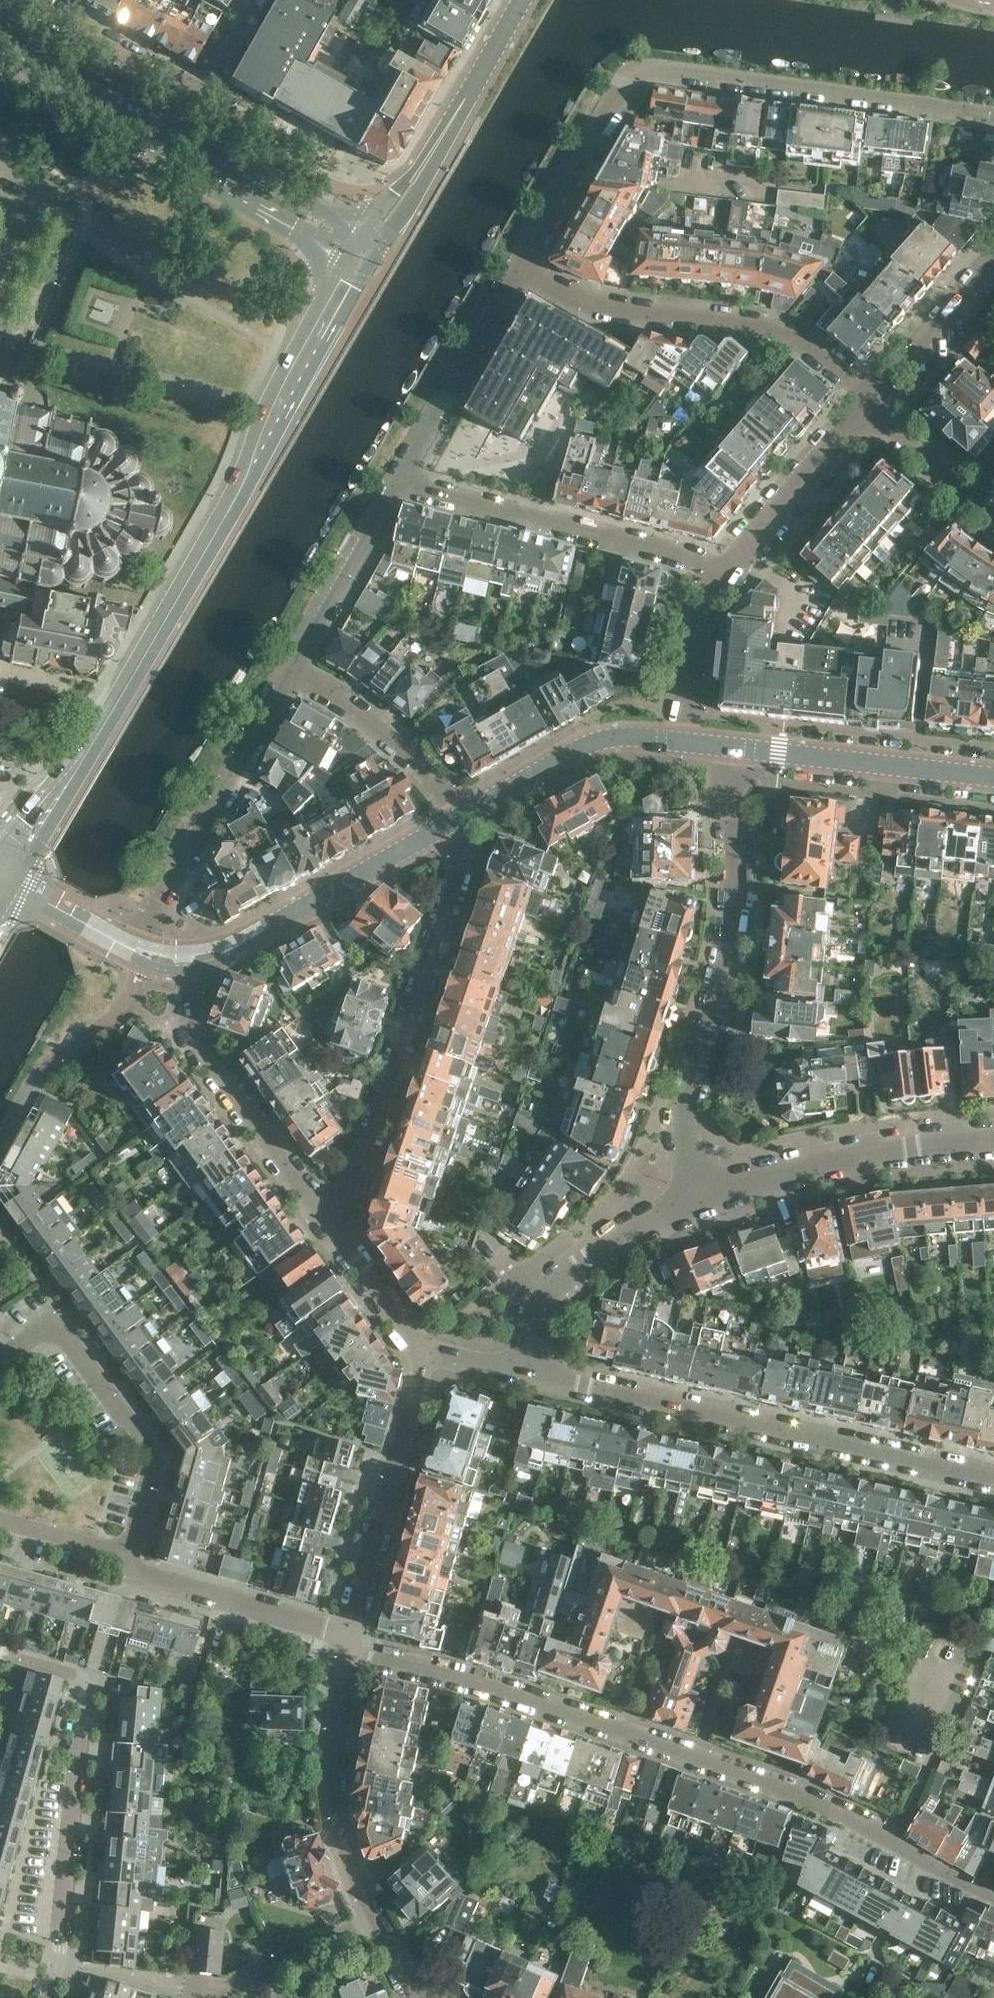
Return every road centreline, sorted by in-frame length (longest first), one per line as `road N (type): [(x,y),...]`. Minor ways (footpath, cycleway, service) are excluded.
road 1 (secondary): [(0,875),(122,694),(251,472),(364,246)]
road 2 (residential): [(345,1652),(457,1677),(702,1758),(856,1820),(993,1897)]
road 3 (residential): [(521,265),(620,85),(645,65),(993,117)]
road 4 (residential): [(993,1479),(525,1374)]
road 5 (residential): [(704,1197),(683,1140),(741,905),(736,744)]
road 6 (residential): [(455,818),(464,846),(390,1081),(355,1188),(325,1216)]
road 7 (residential): [(64,1967),(76,1778),(95,1680),(0,1654)]
road 8 (residential): [(863,410),(794,345),(758,327),(631,318),(521,265)]
road 9 (residential): [(396,483),(728,567)]
road 10 (residential): [(127,1568),(154,1457),(54,1320),(8,1353)]
road 11 (residential): [(144,953),(156,899),(295,665)]
road 12 (tertiary): [(186,958),(241,944),(455,818)]
road 13 (residential): [(325,1216),(197,1037),(186,958)]
road 14 (residential): [(704,1197),(826,1158),(993,1138)]
road 15 (secondary): [(364,246),(430,155),(520,0)]
road 16 (residential): [(349,1631),(426,1354)]
road 17 (residential): [(378,1920),(354,1870),(335,1794),(345,1652)]
road 18 (residential): [(525,1374),(539,1315),(555,1287),(704,1197)]
road 19 (tertiary): [(993,773),(736,744)]
road 20 (residential): [(396,483),(521,265)]
road 21 (tertiary): [(455,818),(599,735),(676,738)]
road 22 (tertiary): [(364,246),(154,132)]
road 23 (residential): [(349,1631),(127,1568)]
road 24 (residential): [(455,818),(409,752),(295,665)]
road 25 (residential): [(295,665),(396,483)]
road 26 (residential): [(728,567),(863,410)]
road 27 (residential): [(863,410),(993,256)]
road 28 (residential): [(200,1990),(260,1975),(378,1920)]
road 29 (residential): [(52,194),(72,208),(73,234),(20,338),(0,345)]
road 30 (residential): [(676,738),(696,618),(728,567)]
road 31 (tertiary): [(154,132),(0,46)]
road 32 (residential): [(180,87),(29,0)]
road 33 (residential): [(863,410),(993,524)]
road 34 (residential): [(426,1354),(325,1216)]
road 35 (tertiary): [(144,953),(0,877)]
road 36 (residential): [(127,1568),(109,1548),(0,1517)]
road 37 (residential): [(200,1990),(64,1967)]

